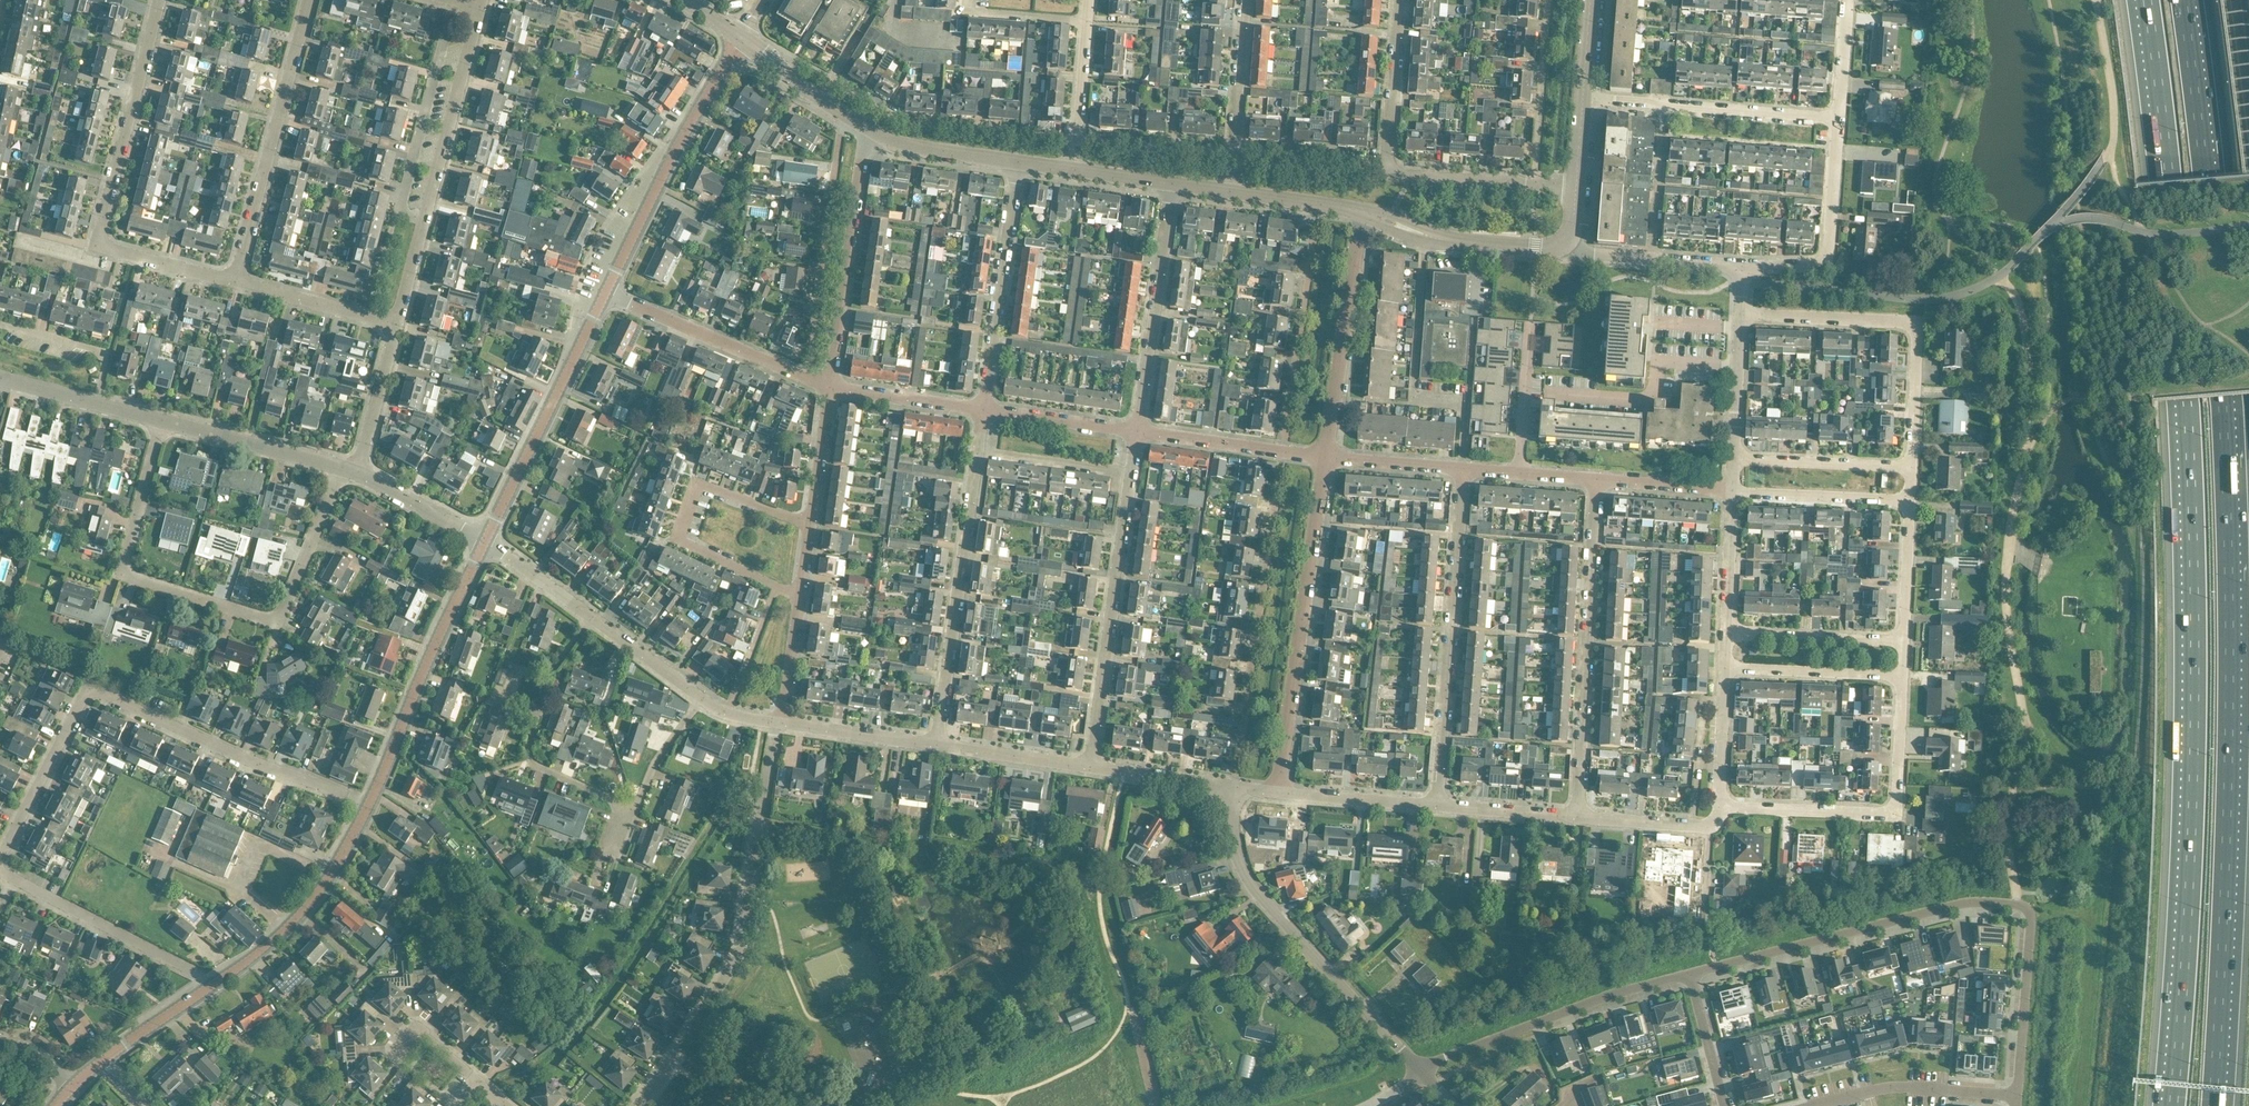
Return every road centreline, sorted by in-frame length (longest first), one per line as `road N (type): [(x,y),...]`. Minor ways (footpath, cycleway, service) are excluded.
road 1 (motorway): [(2146,0),(2179,289),(2191,595),(2187,866),(2169,1105)]
road 2 (motorway): [(2217,1105),(2230,867),(2233,551),(2216,231),(2190,0)]
road 3 (residential): [(217,982),(15,885),(2,863),(82,700),(100,693),(367,807)]
road 4 (residential): [(2014,1098),(2028,911),(1973,904),(1690,974)]
road 5 (residential): [(341,472),(299,605),(290,622),(276,624),(126,570),(163,424)]
road 6 (residential): [(776,724),(735,961),(637,1105)]
road 7 (residential): [(235,283),(101,246),(160,0)]
road 8 (tertiary): [(1427,1072),(1256,896),(1231,836),(1237,790)]
road 9 (residential): [(1237,790),(1283,451)]
road 10 (tertiary): [(1280,795),(1325,457)]
road 11 (residential): [(394,334),(480,6)]
road 12 (residential): [(1440,807),(1467,470)]
road 13 (residential): [(1579,819),(1601,482)]
road 14 (residential): [(1914,464),(1919,323),(1741,317)]
road 15 (residential): [(1719,809),(1890,817),(1899,790),(1902,676)]
road 16 (residential): [(1091,771),(1133,474)]
road 17 (residential): [(936,747),(978,452)]
road 18 (tertiary): [(367,807),(487,536)]
road 19 (residential): [(235,283),(309,0)]
road 20 (tertiary): [(610,294),(741,36)]
road 21 (residential): [(776,586),(677,539),(698,483),(810,524)]
road 22 (residential): [(1690,974),(1572,1011),(1427,1072)]
road 23 (tertiary): [(487,536),(610,294)]
road 24 (residential): [(804,377),(844,114)]
road 25 (residential): [(830,388),(867,127)]
road 26 (residential): [(1078,143),(914,128),(833,82)]
road 27 (residential): [(1838,121),(1585,102)]
road 28 (residential): [(593,621),(566,660),(538,744),(554,773),(627,810)]
road 29 (residential): [(984,410),(1019,163)]
road 30 (residential): [(1283,451),(1319,205)]
road 31 (residential): [(1137,432),(1172,186)]
road 32 (tertiary): [(1325,457),(1362,212)]
road 33 (tertiary): [(217,982),(315,901),(367,807)]
road 34 (residential): [(1838,121),(1827,268),(1745,263)]
road 35 (residential): [(1738,372),(1662,367),(1658,400),(1550,393)]
road 36 (residential): [(1572,250),(1439,241),(1362,212)]
road 37 (residential): [(804,377),(610,294)]
road 38 (residential): [(1825,1105),(1880,1091),(2014,1098)]
road 39 (residential): [(1551,0),(1535,184)]
road 40 (residential): [(341,472),(163,424)]
road 41 (residential): [(1912,503),(1734,494)]
road 42 (residential): [(1914,464),(1737,456)]
road 43 (residential): [(1902,676),(1726,668)]
road 44 (residential): [(1903,642),(1728,635)]
road 45 (residential): [(1745,263),(1572,250)]
road 46 (residential): [(163,424),(0,380)]
road 47 (residential): [(394,334),(235,283)]
road 48 (residential): [(1391,161),(1403,0)]
road 49 (residential): [(1440,807),(1280,795)]
road 50 (tertiary): [(1019,163),(901,145),(867,127)]
road 51 (residential): [(1091,771),(936,747)]
road 52 (residential): [(936,747),(781,724)]
road 53 (residential): [(978,452),(1133,474)]
road 54 (residential): [(1234,156),(1078,143)]
road 55 (residential): [(1234,156),(1246,0)]
road 56 (residential): [(984,410),(830,388)]
road 57 (residential): [(1137,432),(984,410)]
road 58 (residential): [(1530,323),(1518,474)]
road 59 (residential): [(1535,184),(1410,176),(1391,161)]
road 60 (residential): [(1283,451),(1137,432)]
road 61 (residential): [(1237,790),(1091,771)]
road 62 (residential): [(358,475),(394,334)]
road 63 (residential): [(1724,704),(1705,702),(1692,827)]
road 64 (residential): [(487,536),(358,475)]
road 65 (residential): [(1467,470),(1325,457)]
road 66 (tertiary): [(100,1063),(217,982)]
road 67 (residential): [(1728,635),(1734,494)]
road 68 (residential): [(1579,819),(1440,807)]
road 69 (residential): [(1903,642),(1912,503)]
road 70 (residential): [(810,524),(830,388)]
road 71 (residential): [(728,714),(776,586)]
road 72 (residential): [(593,621),(487,536)]
road 73 (residential): [(1722,1105),(1690,974)]
road 74 (residential): [(1734,494),(1601,482)]
road 75 (residential): [(969,0),(968,14),(1087,23)]
road 76 (residential): [(698,701),(593,621)]
road 77 (residential): [(627,810),(698,701)]
road 78 (residential): [(781,724),(800,596)]
road 79 (residential): [(1849,0),(1838,121)]

